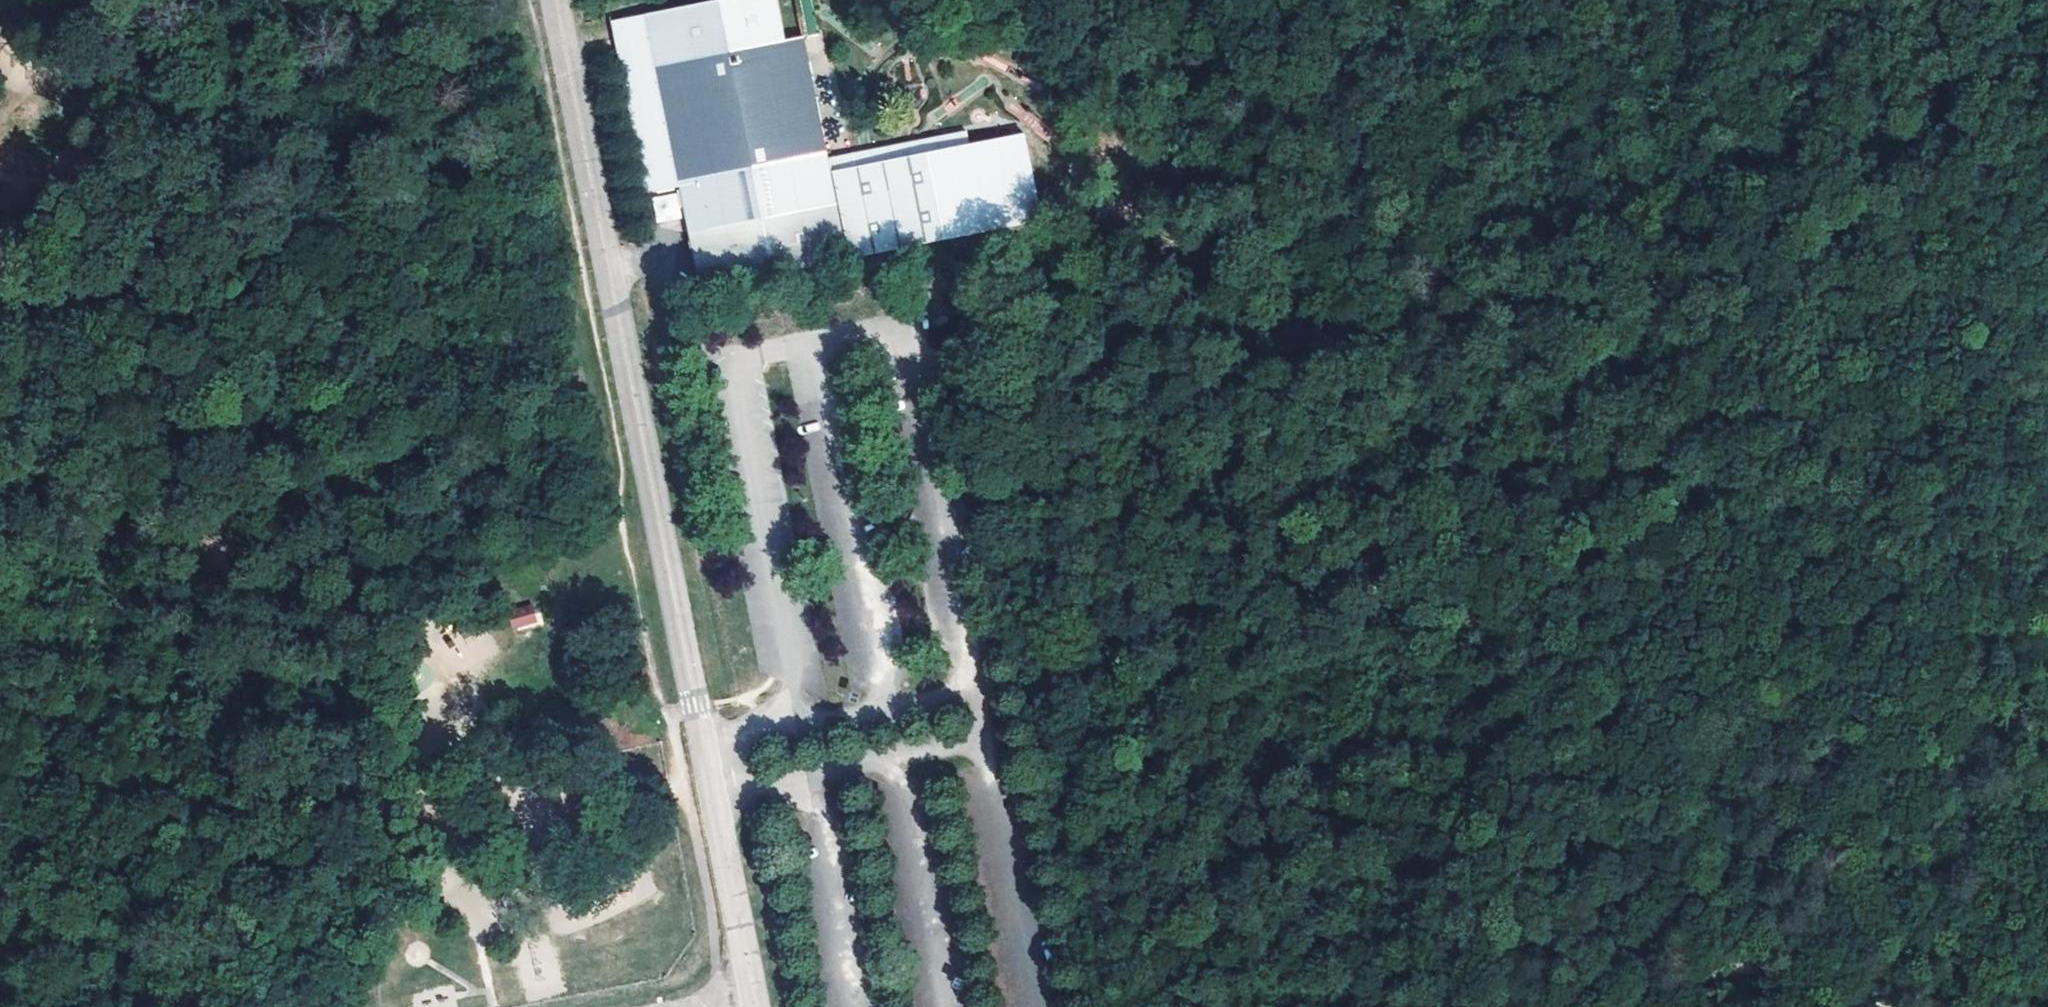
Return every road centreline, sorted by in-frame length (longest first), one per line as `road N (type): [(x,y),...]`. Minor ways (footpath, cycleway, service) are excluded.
road 1 (unclassified): [(555,0),(757,1006)]
road 2 (track): [(1943,0),(1951,91),(1936,258)]

